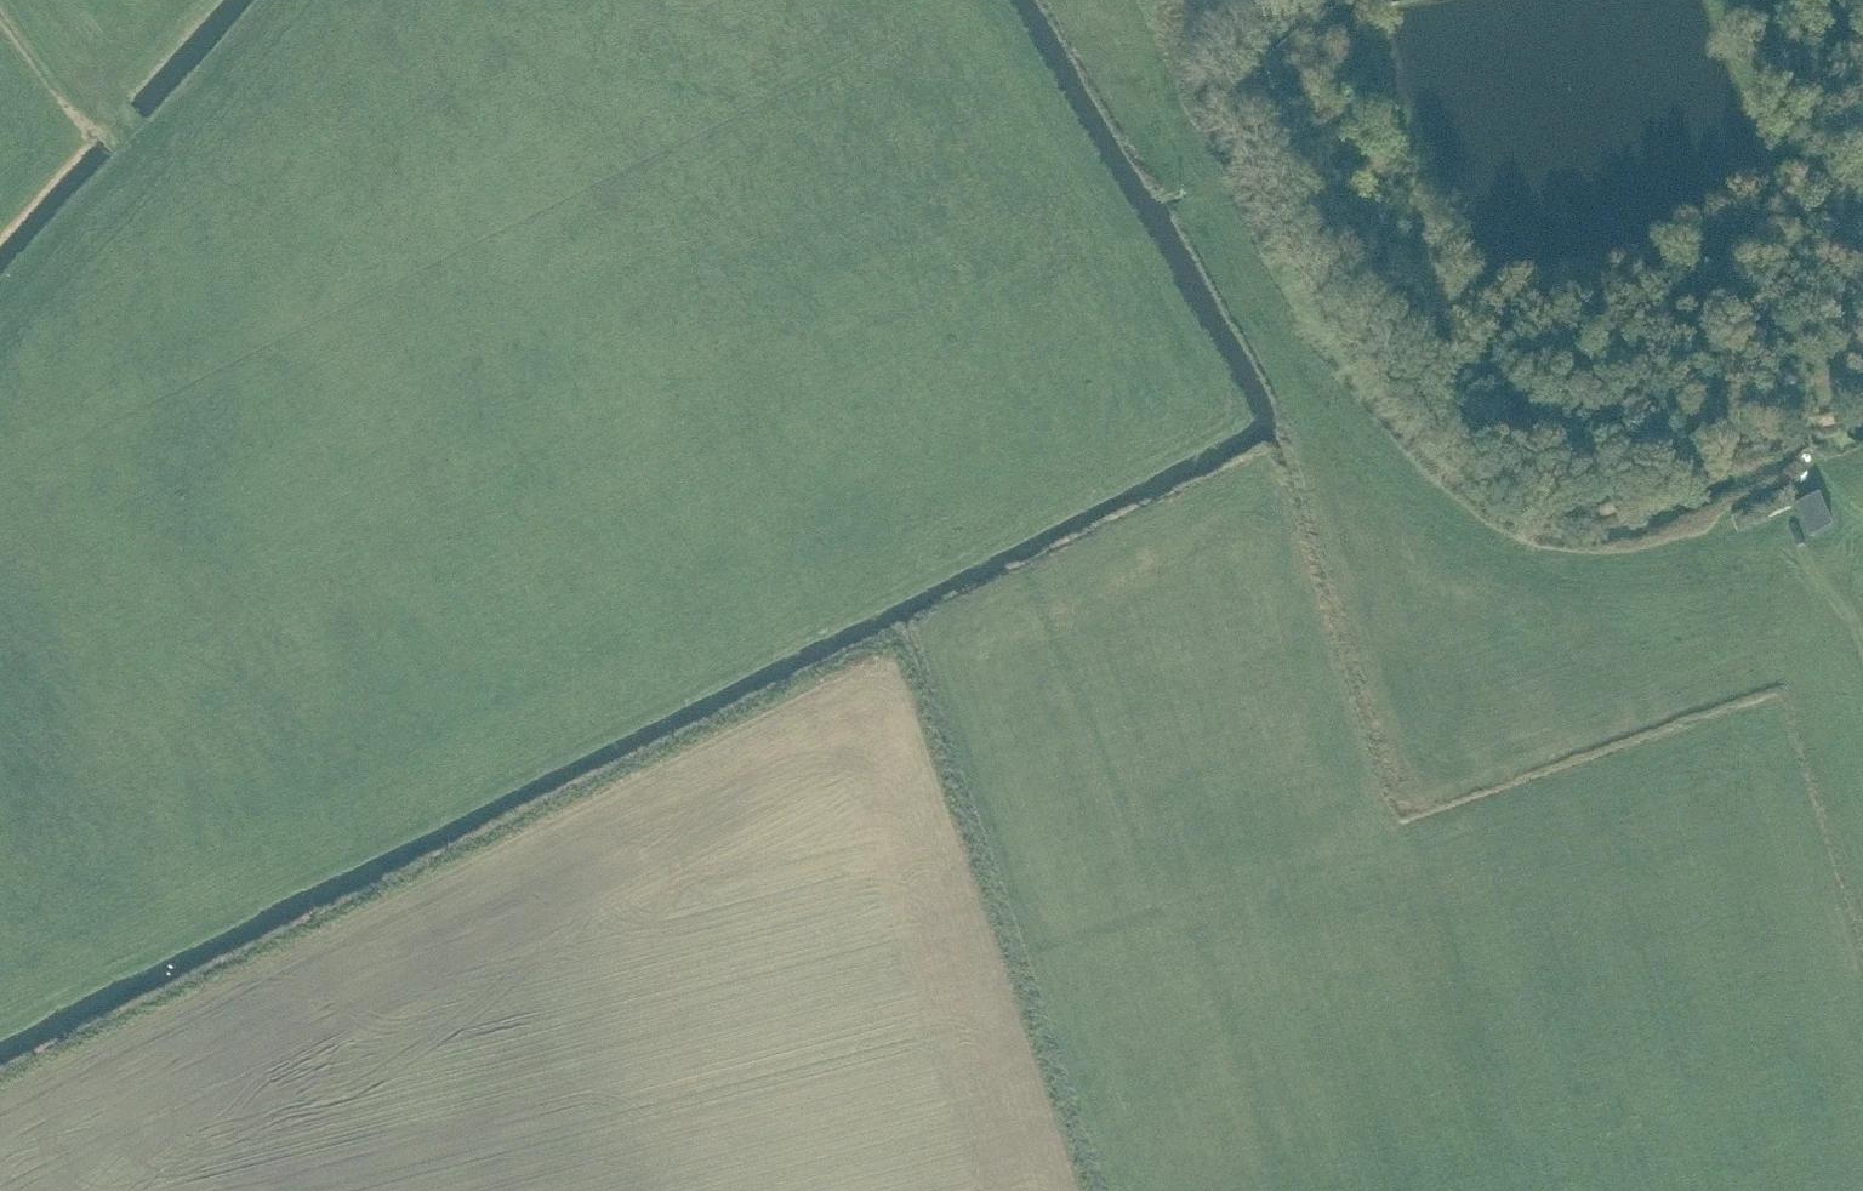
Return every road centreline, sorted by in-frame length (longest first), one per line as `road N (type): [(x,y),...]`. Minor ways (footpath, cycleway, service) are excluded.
road 1 (track): [(1838,500),(1851,528),(1847,593),(1862,649)]

